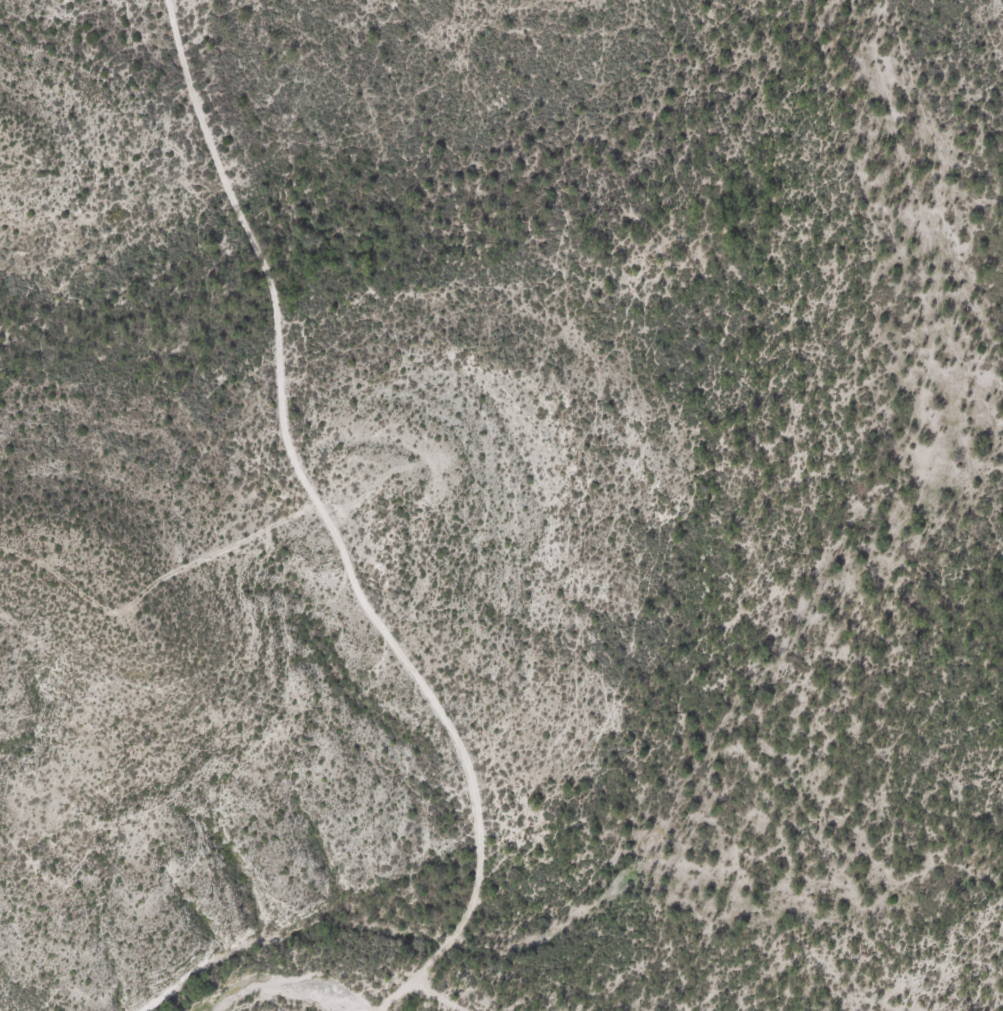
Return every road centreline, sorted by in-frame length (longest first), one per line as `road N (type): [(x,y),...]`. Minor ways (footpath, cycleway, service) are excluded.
road 1 (residential): [(174,0),(243,218),(282,295),(292,446),(344,557),(457,721),(478,781),(485,870),(458,932),(390,1010)]

